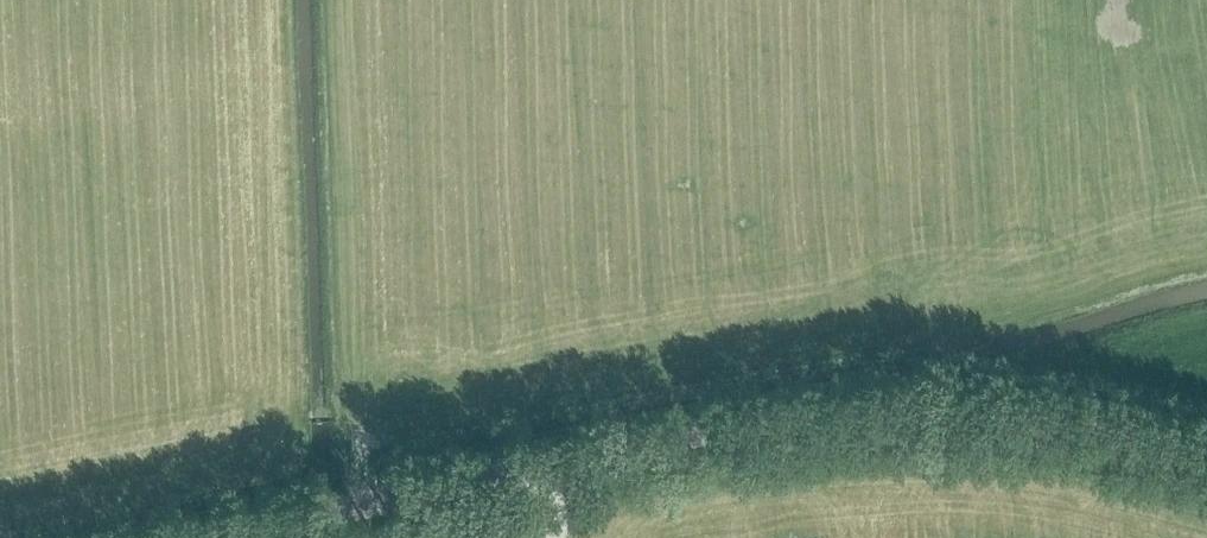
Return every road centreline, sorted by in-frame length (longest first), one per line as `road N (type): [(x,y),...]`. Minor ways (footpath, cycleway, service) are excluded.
road 1 (tertiary): [(1206,458),(992,417),(790,418),(546,465),(245,537)]

